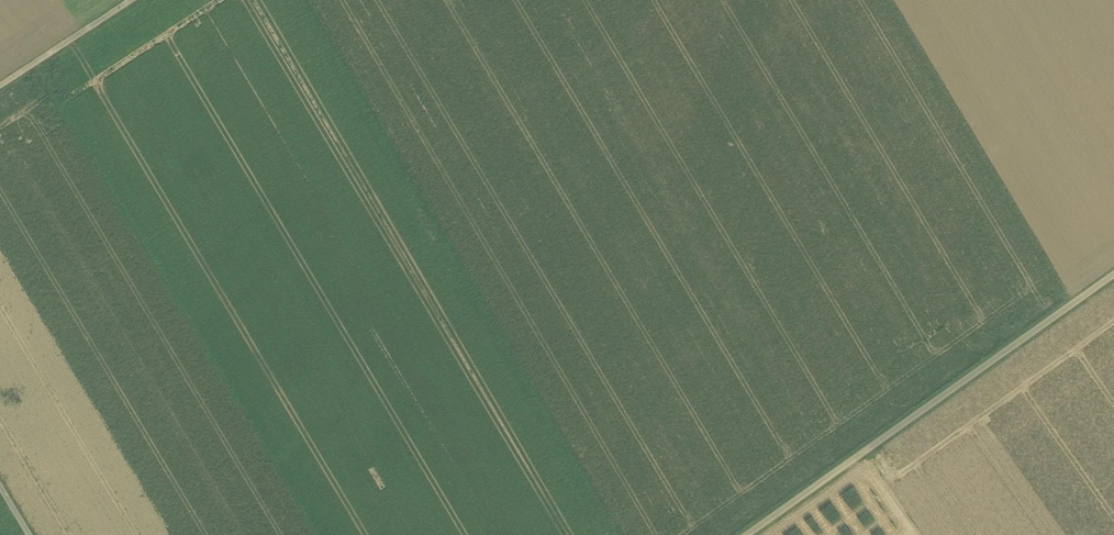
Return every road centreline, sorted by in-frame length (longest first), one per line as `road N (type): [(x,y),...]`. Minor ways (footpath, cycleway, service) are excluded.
road 1 (track): [(1113,279),(745,534)]
road 2 (track): [(131,0),(0,86)]

